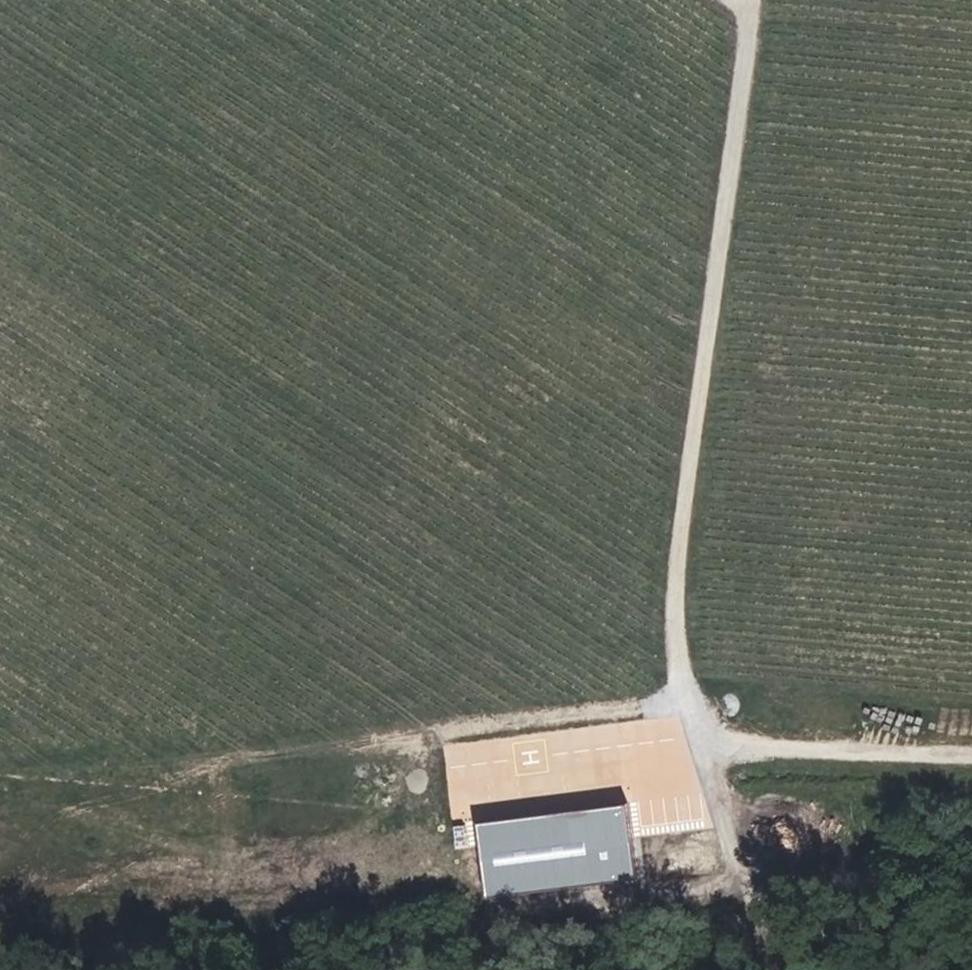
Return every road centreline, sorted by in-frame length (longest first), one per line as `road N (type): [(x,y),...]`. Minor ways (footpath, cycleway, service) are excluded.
road 1 (track): [(730,747),(971,760)]

